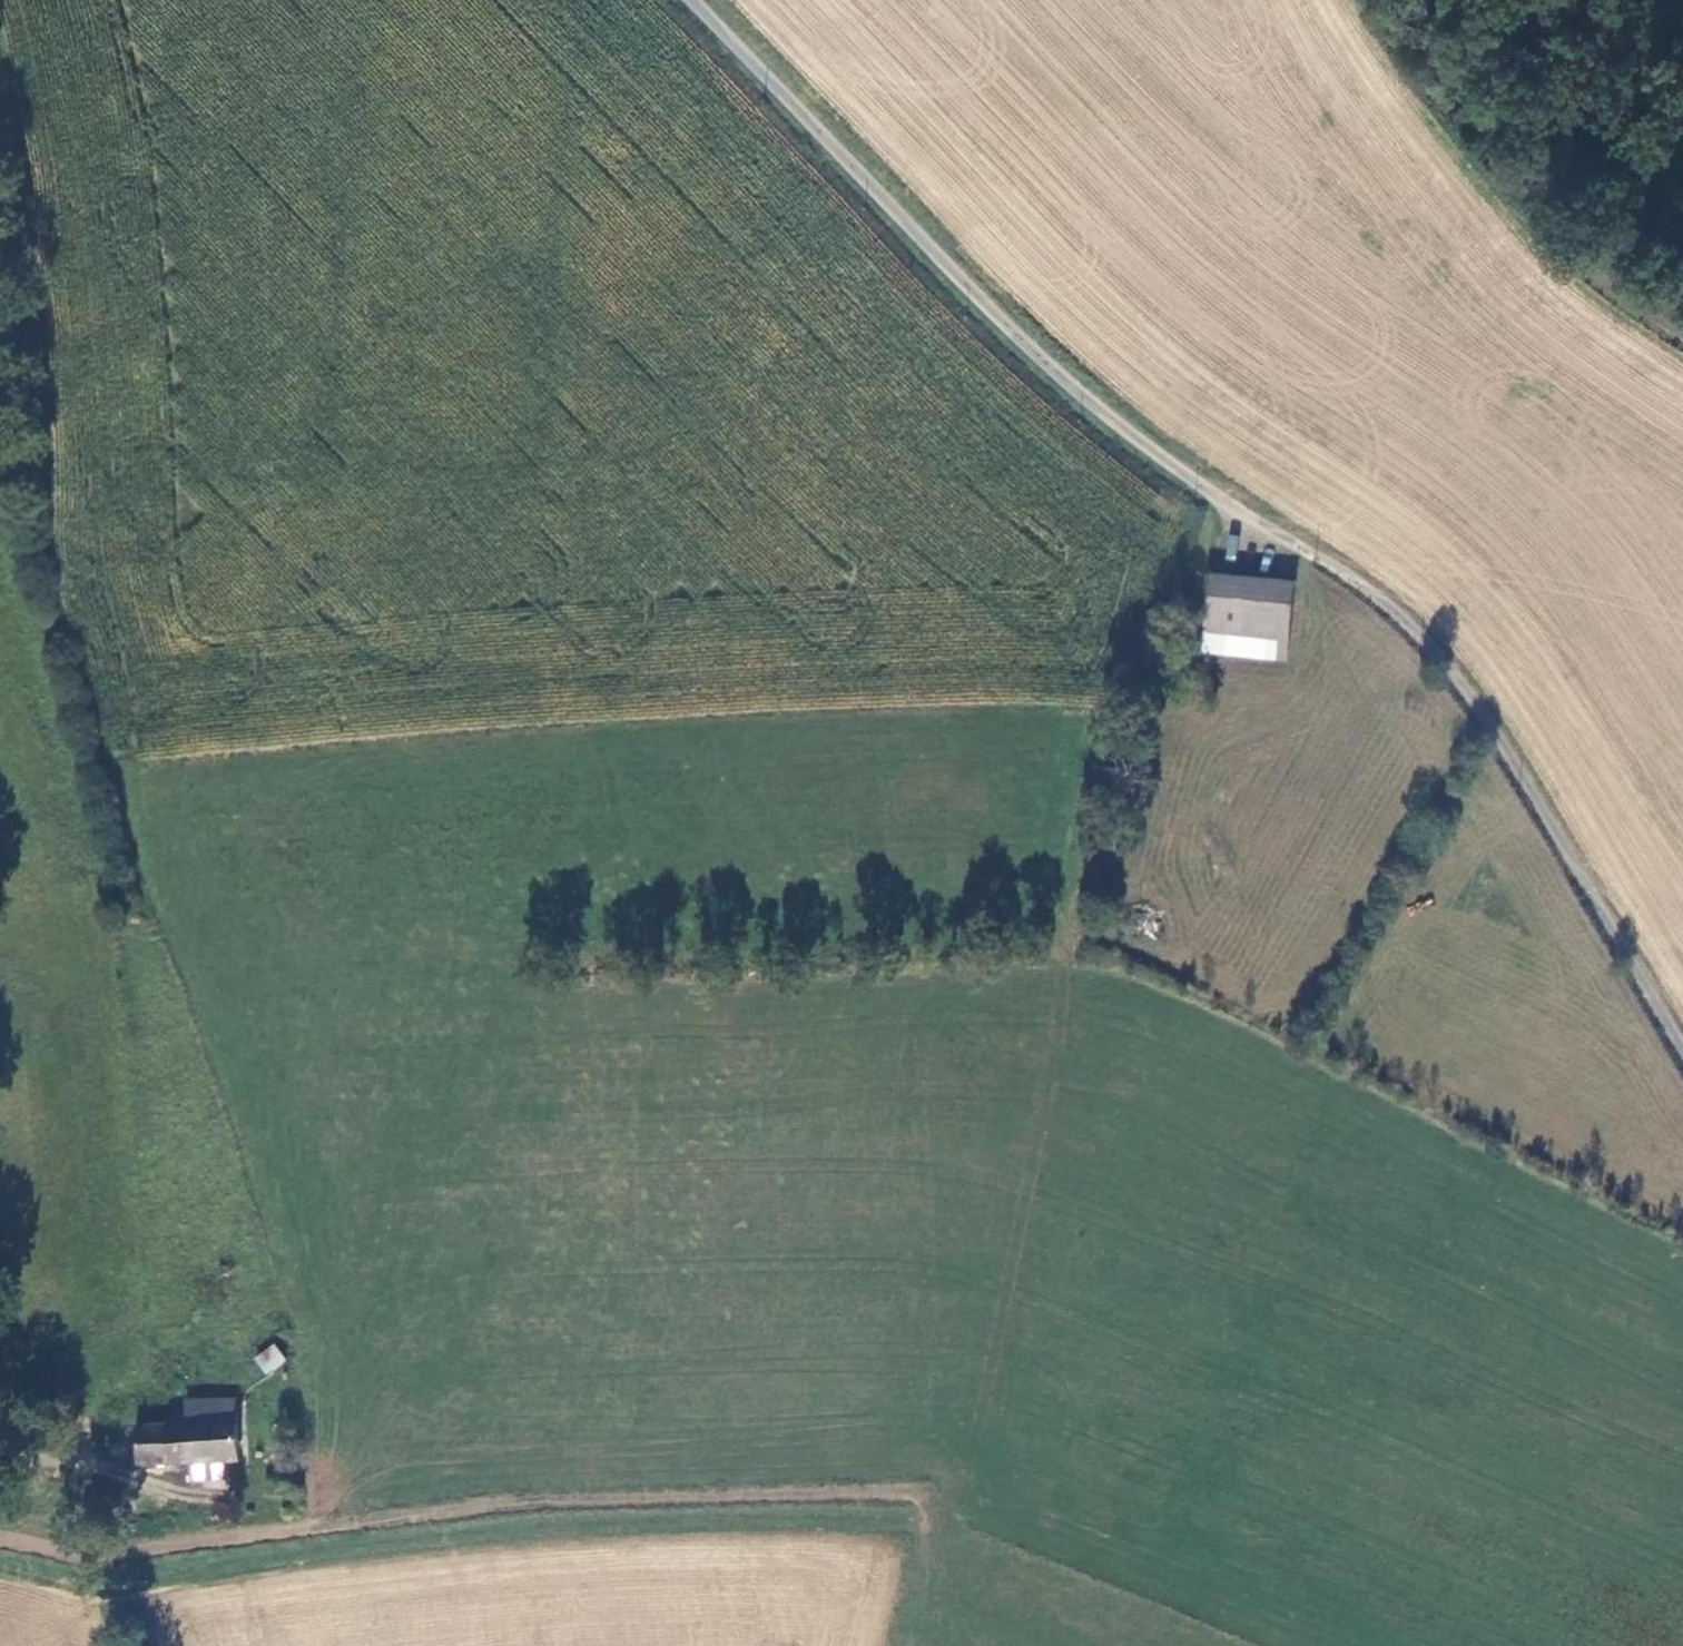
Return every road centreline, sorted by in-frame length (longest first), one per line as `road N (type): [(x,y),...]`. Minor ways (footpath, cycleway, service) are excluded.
road 1 (unclassified): [(692,0),(978,298),(1086,399),(1214,499),(1343,576),(1411,631),(1503,747),(1682,1047)]
road 2 (track): [(0,1529),(53,1548),(118,1550),(441,1515)]

